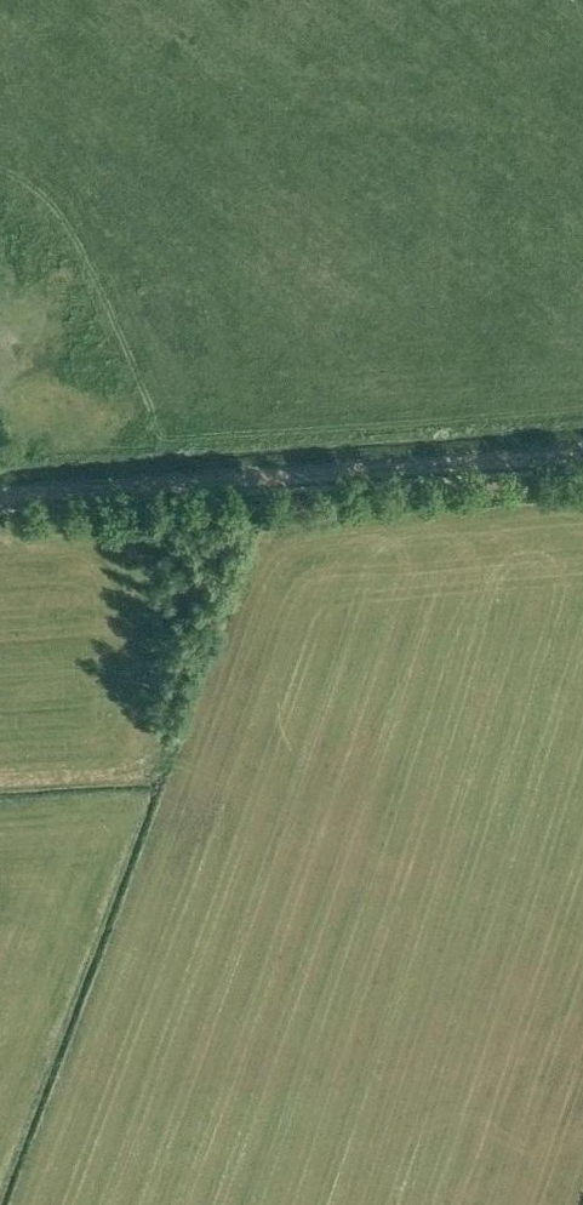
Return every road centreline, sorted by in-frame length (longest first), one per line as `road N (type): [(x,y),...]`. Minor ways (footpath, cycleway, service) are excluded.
road 1 (track): [(0,502),(582,459)]

